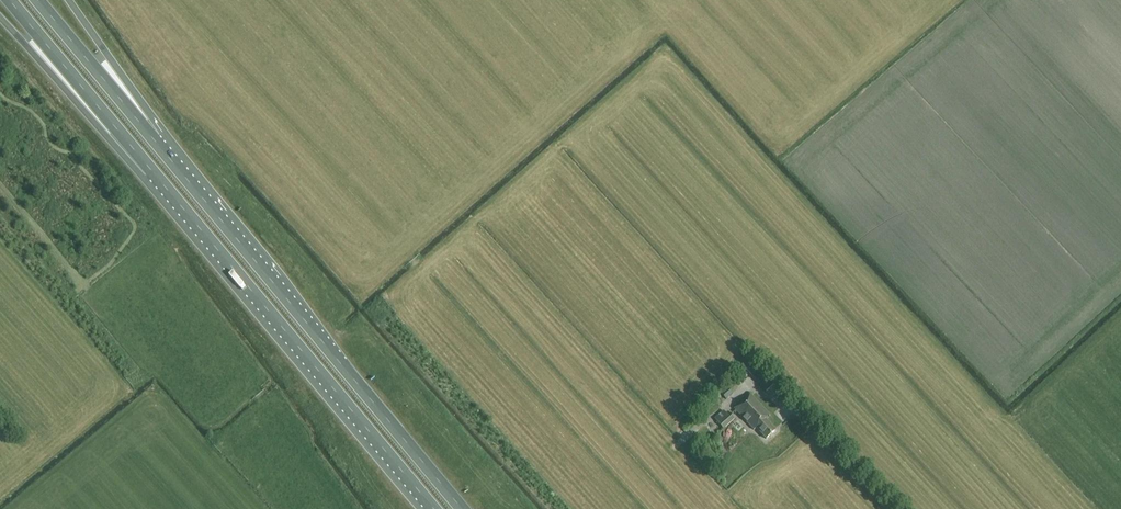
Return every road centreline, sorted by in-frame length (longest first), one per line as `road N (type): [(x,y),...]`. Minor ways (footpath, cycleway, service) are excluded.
road 1 (trunk): [(463,508),(182,173)]
road 2 (trunk): [(177,202),(432,508)]
road 3 (trunk): [(9,0),(177,202)]
road 4 (trunk): [(0,18),(146,180),(177,202)]
road 5 (trunk): [(182,173),(38,0)]
road 6 (trunk): [(182,173),(162,131),(69,0)]

